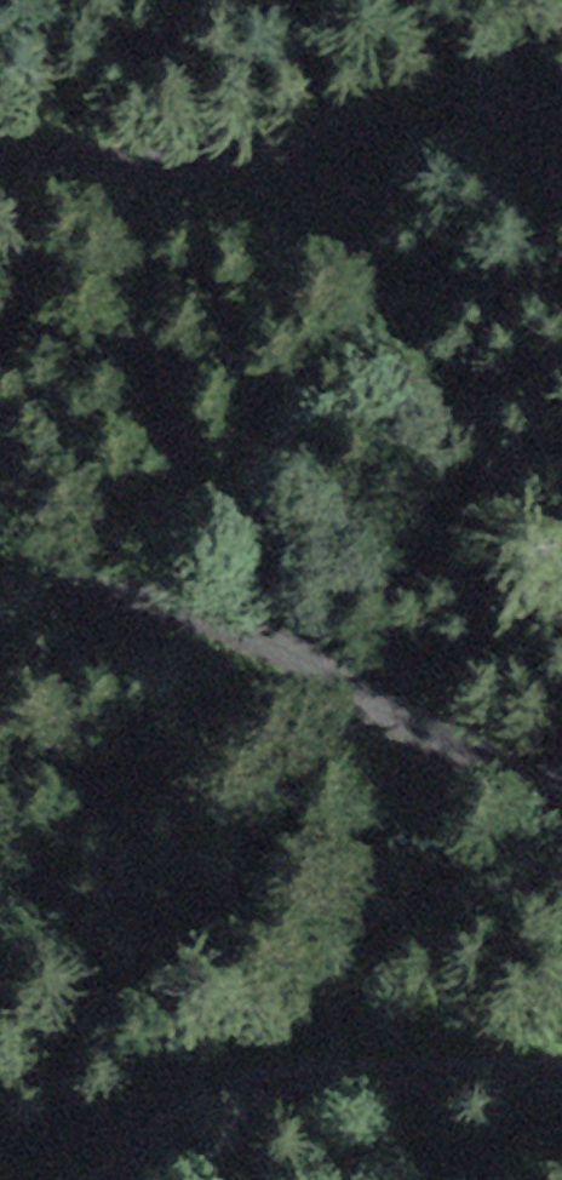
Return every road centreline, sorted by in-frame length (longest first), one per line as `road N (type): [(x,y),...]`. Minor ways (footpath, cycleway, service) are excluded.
road 1 (unclassified): [(0,591),(128,588),(204,607),(465,752),(561,789)]
road 2 (unclassified): [(561,96),(189,161),(0,157)]
road 3 (track): [(561,1074),(420,1068),(259,1079),(147,1135),(109,1179)]

